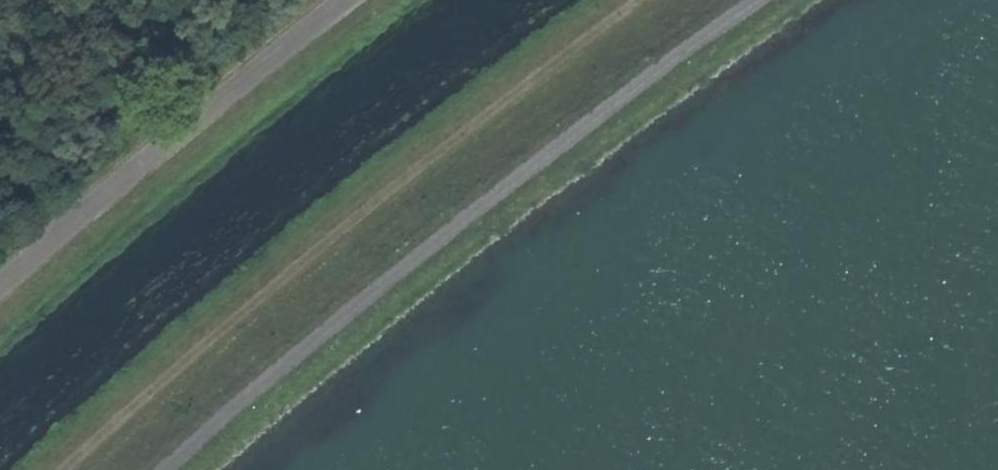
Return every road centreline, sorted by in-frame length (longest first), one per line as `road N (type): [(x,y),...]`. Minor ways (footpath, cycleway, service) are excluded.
road 1 (track): [(752,0),(483,198),(167,469)]
road 2 (track): [(639,0),(173,371),(70,469)]

